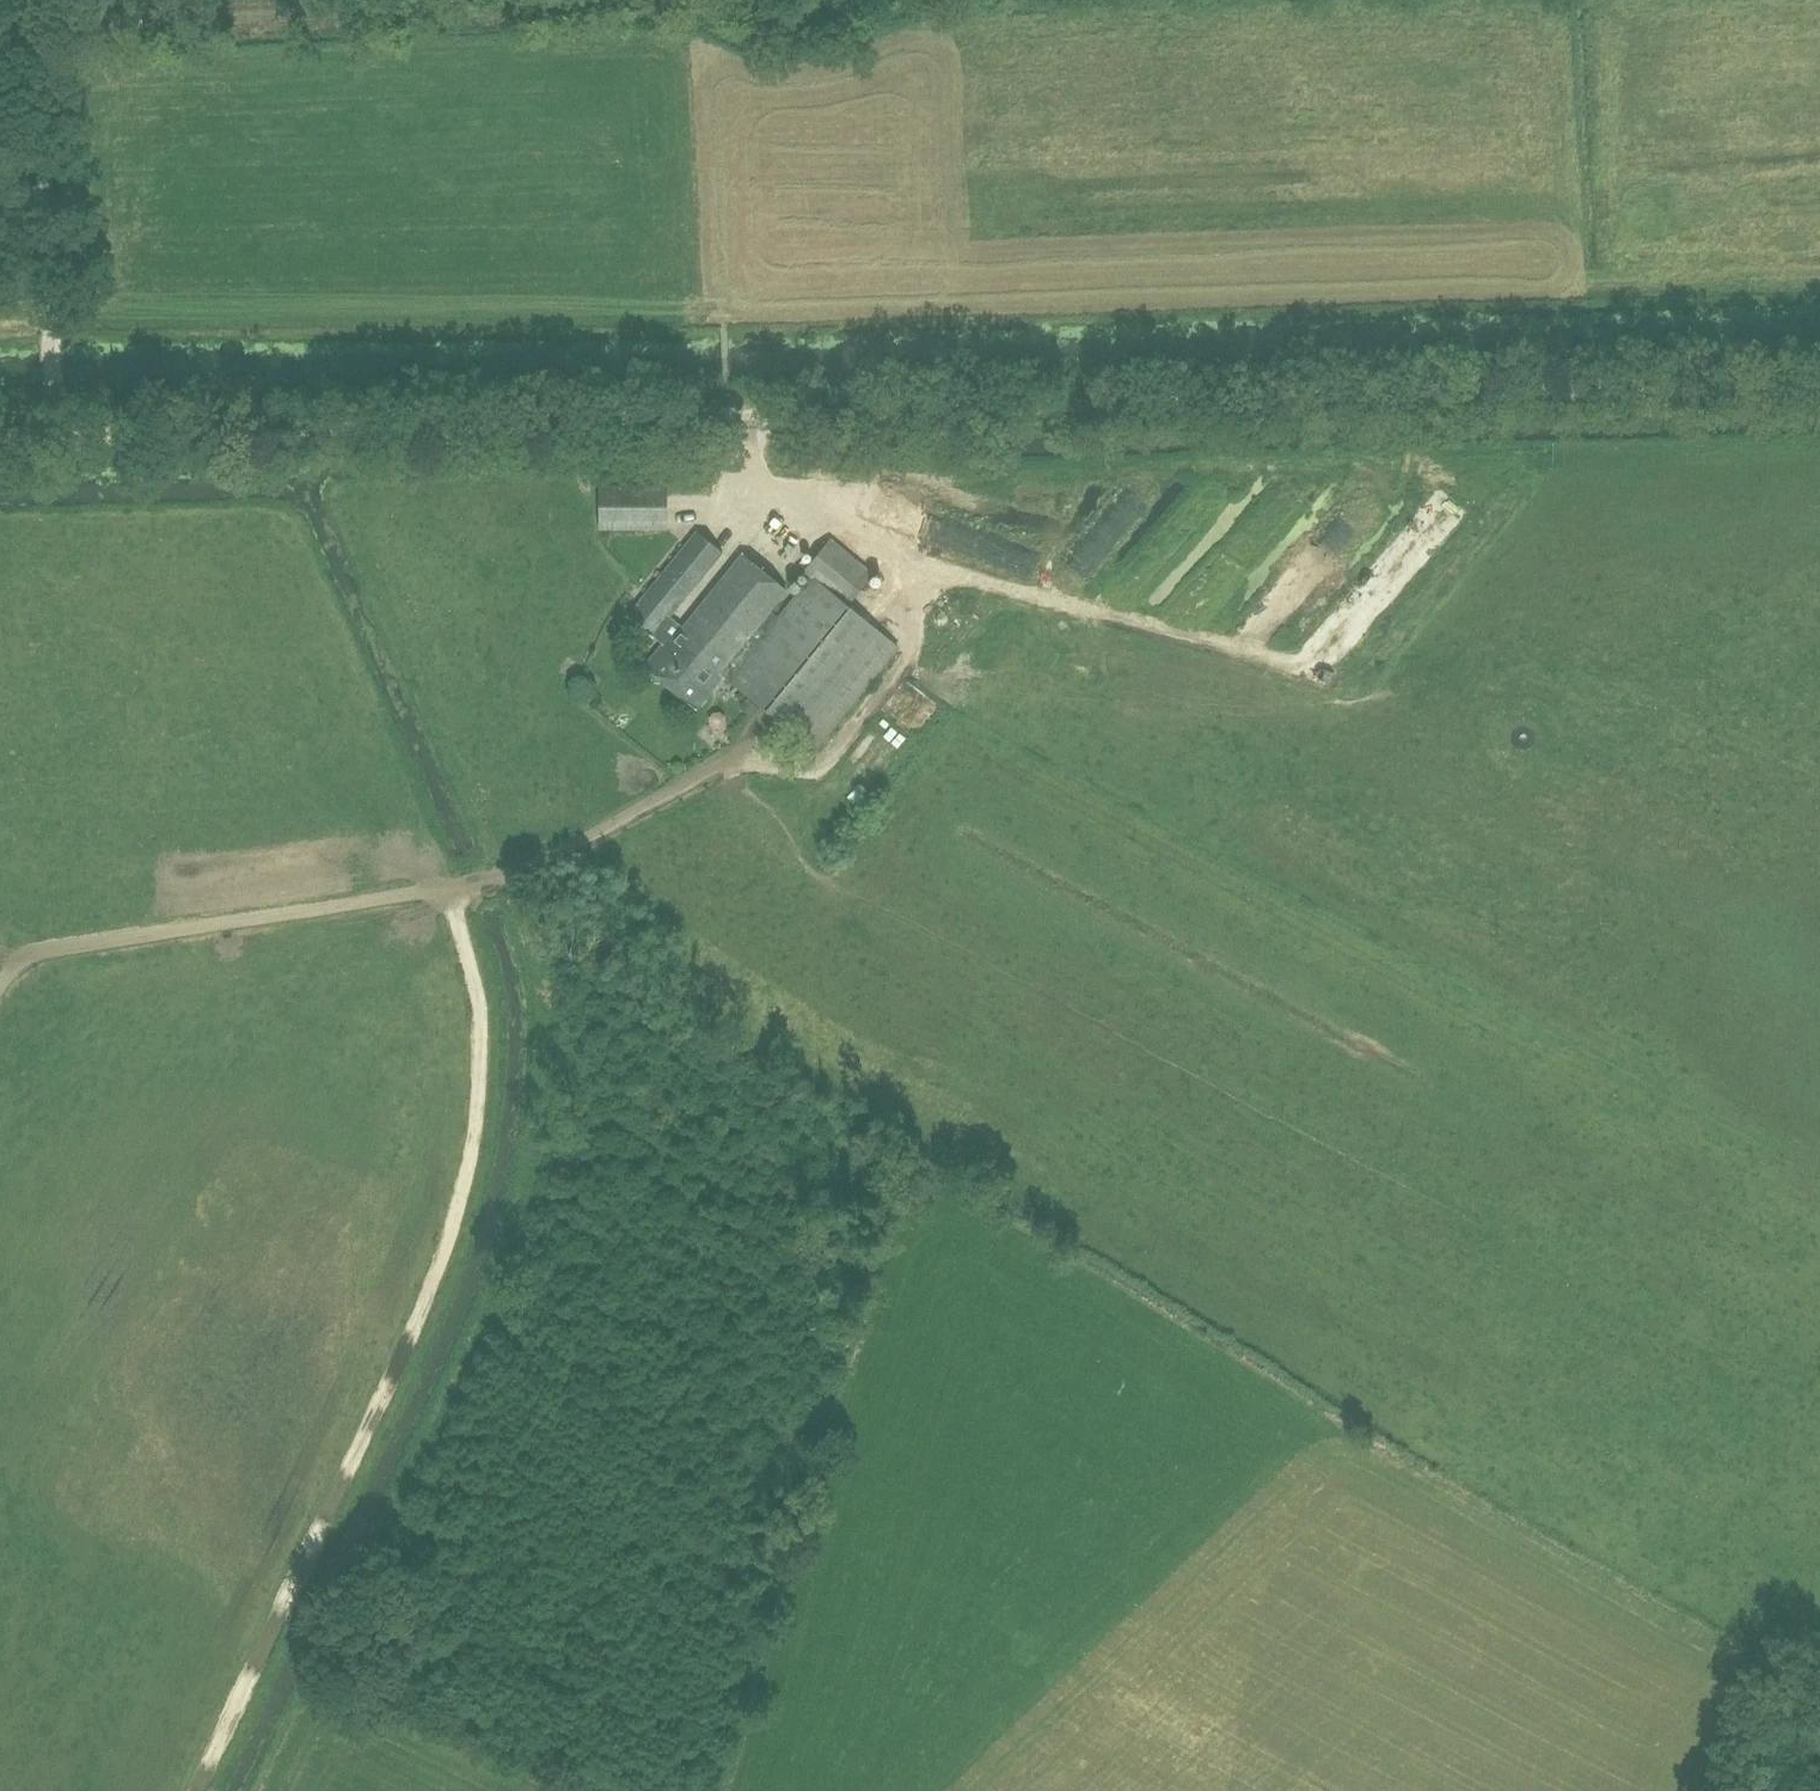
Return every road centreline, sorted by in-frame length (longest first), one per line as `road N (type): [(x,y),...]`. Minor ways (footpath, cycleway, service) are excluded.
road 1 (track): [(0,440),(1819,386)]
road 2 (track): [(55,337),(42,25)]

